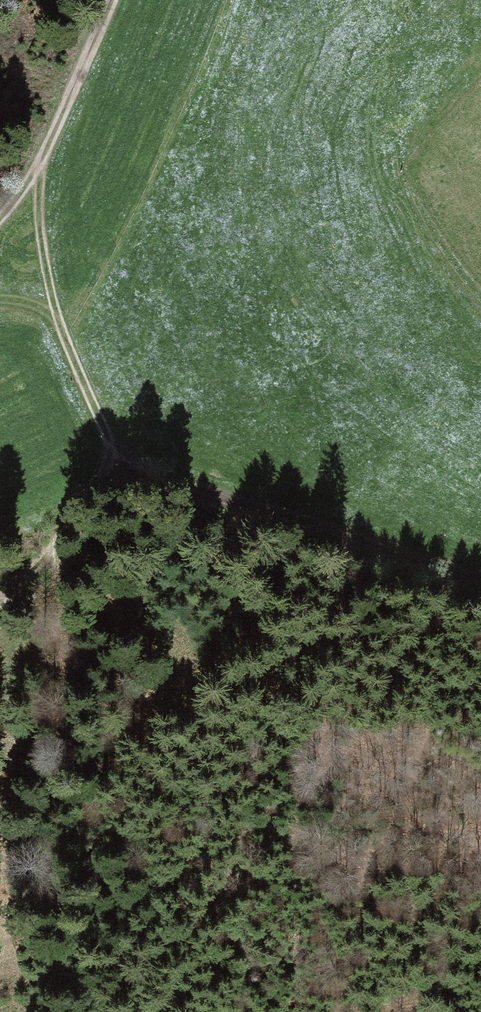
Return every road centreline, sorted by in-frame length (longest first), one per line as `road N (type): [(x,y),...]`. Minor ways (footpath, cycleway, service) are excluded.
road 1 (track): [(480,583),(109,454)]
road 2 (unclassified): [(111,0),(39,165),(0,219)]
road 3 (track): [(0,609),(72,530),(109,454)]
road 4 (track): [(39,165),(41,242),(58,320)]
road 5 (track): [(109,454),(58,320)]

